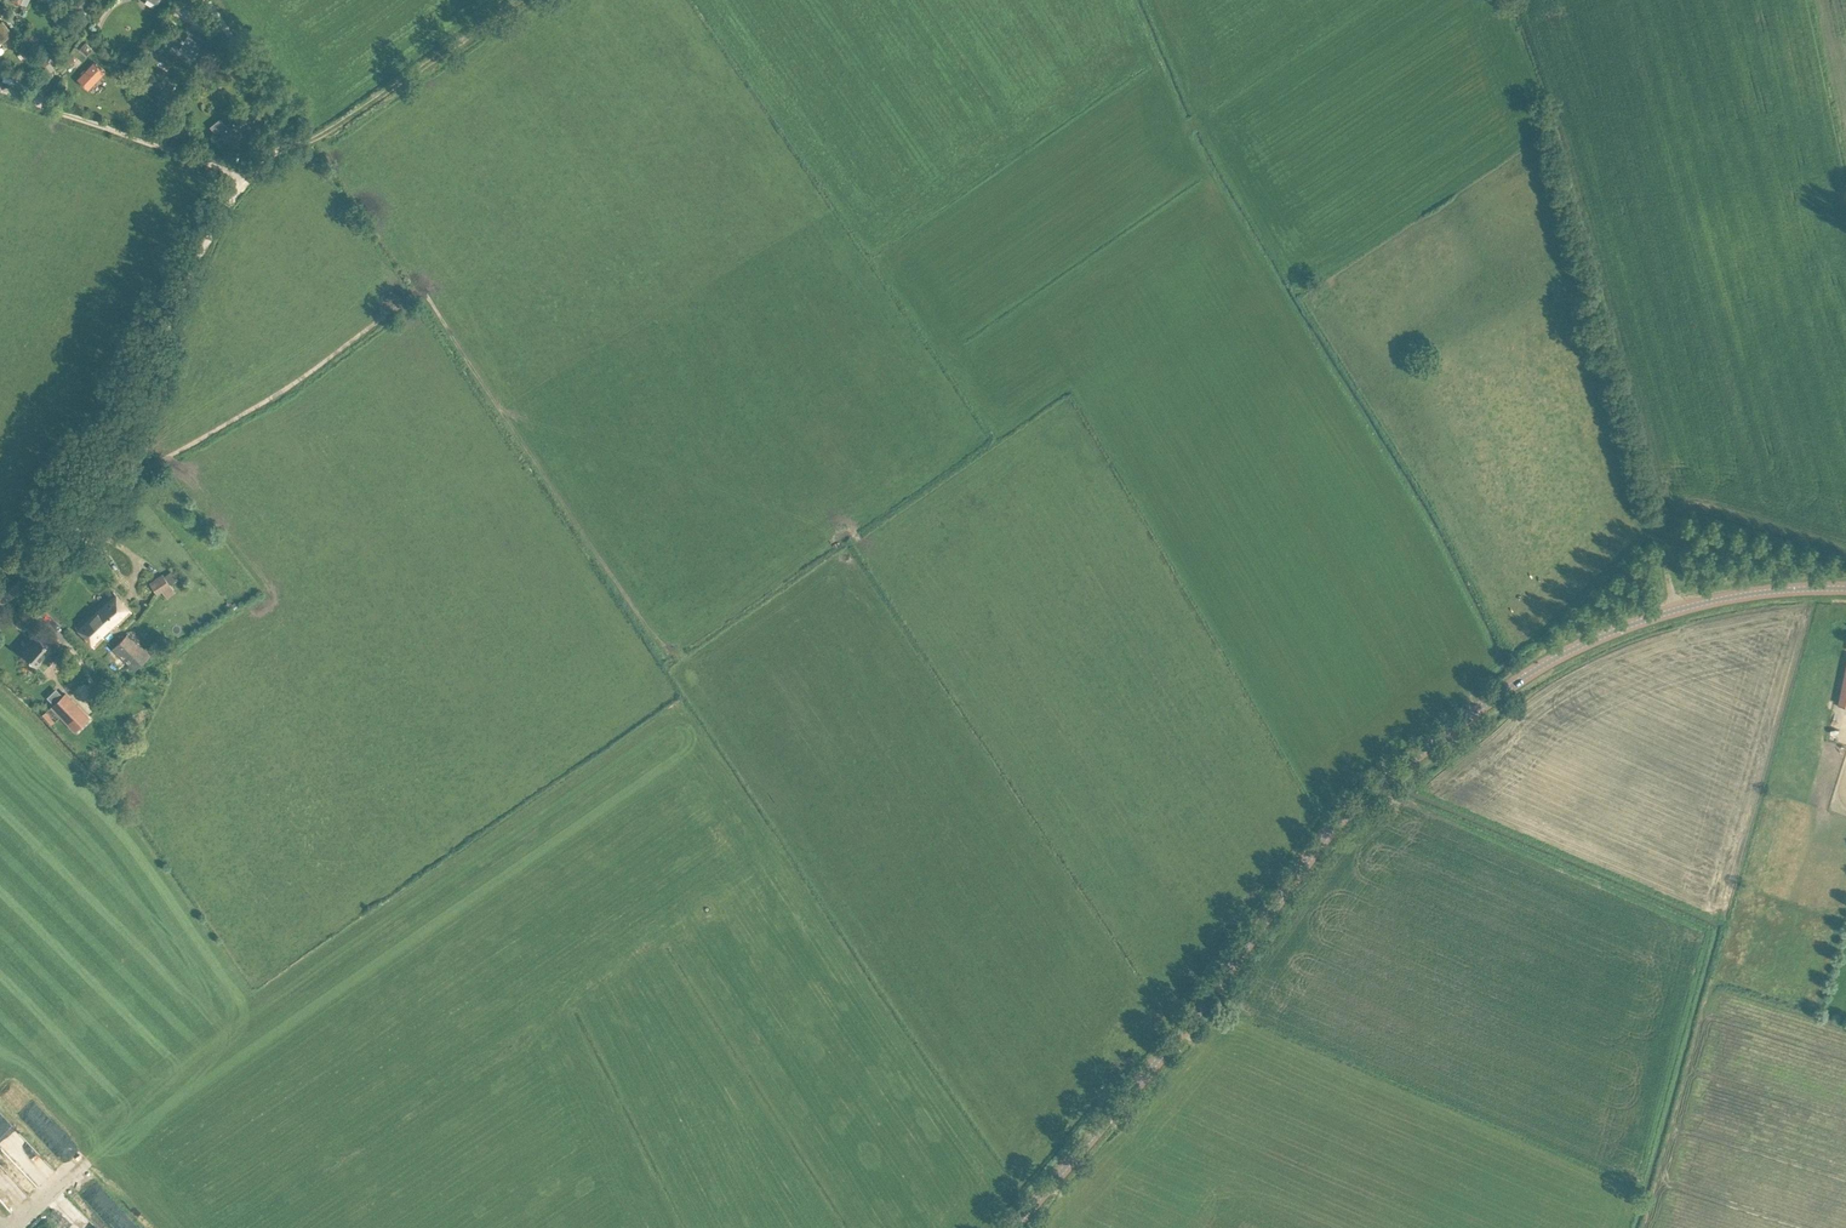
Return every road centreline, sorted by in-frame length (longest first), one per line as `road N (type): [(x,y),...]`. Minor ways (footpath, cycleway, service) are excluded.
road 1 (tertiary): [(1013,1227),(1197,1010),(1327,834),(1437,740),(1546,663),(1637,622),(1744,594),(1845,588)]
road 2 (unclassified): [(0,606),(71,522),(197,263),(247,181)]
road 3 (track): [(206,0),(271,97),(273,155),(326,132),(520,0)]
road 4 (unclassified): [(247,181),(0,90)]

